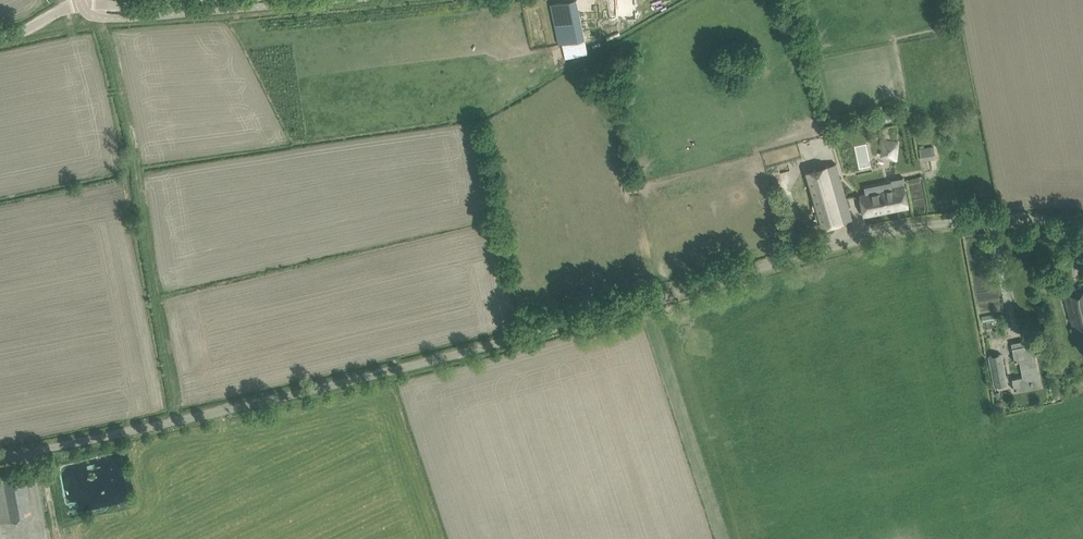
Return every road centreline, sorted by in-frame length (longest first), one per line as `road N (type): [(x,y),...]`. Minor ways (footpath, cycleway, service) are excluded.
road 1 (unclassified): [(0,457),(374,373),(922,222),(1082,220)]
road 2 (track): [(188,418),(96,17)]

